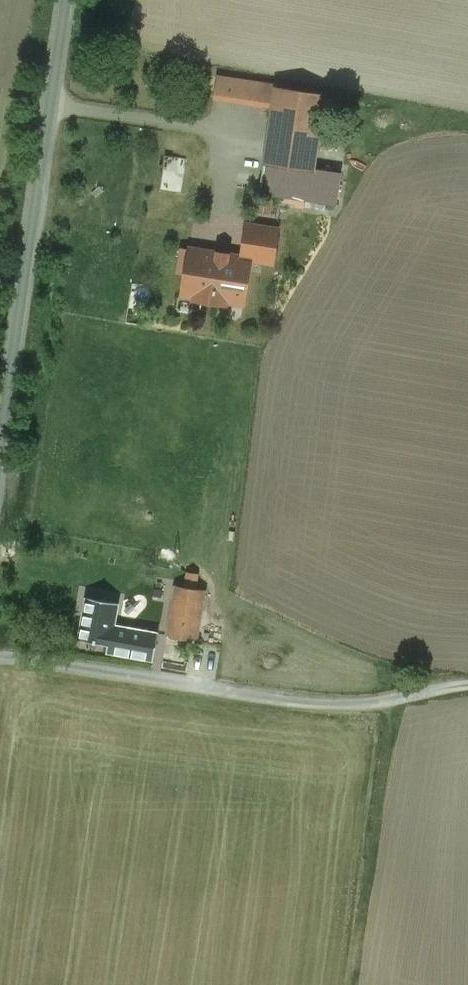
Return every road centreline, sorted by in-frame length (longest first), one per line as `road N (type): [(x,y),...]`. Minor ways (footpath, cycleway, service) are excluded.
road 1 (track): [(0,656),(337,701),(374,702),(467,681)]
road 2 (unclassified): [(0,447),(66,0)]

